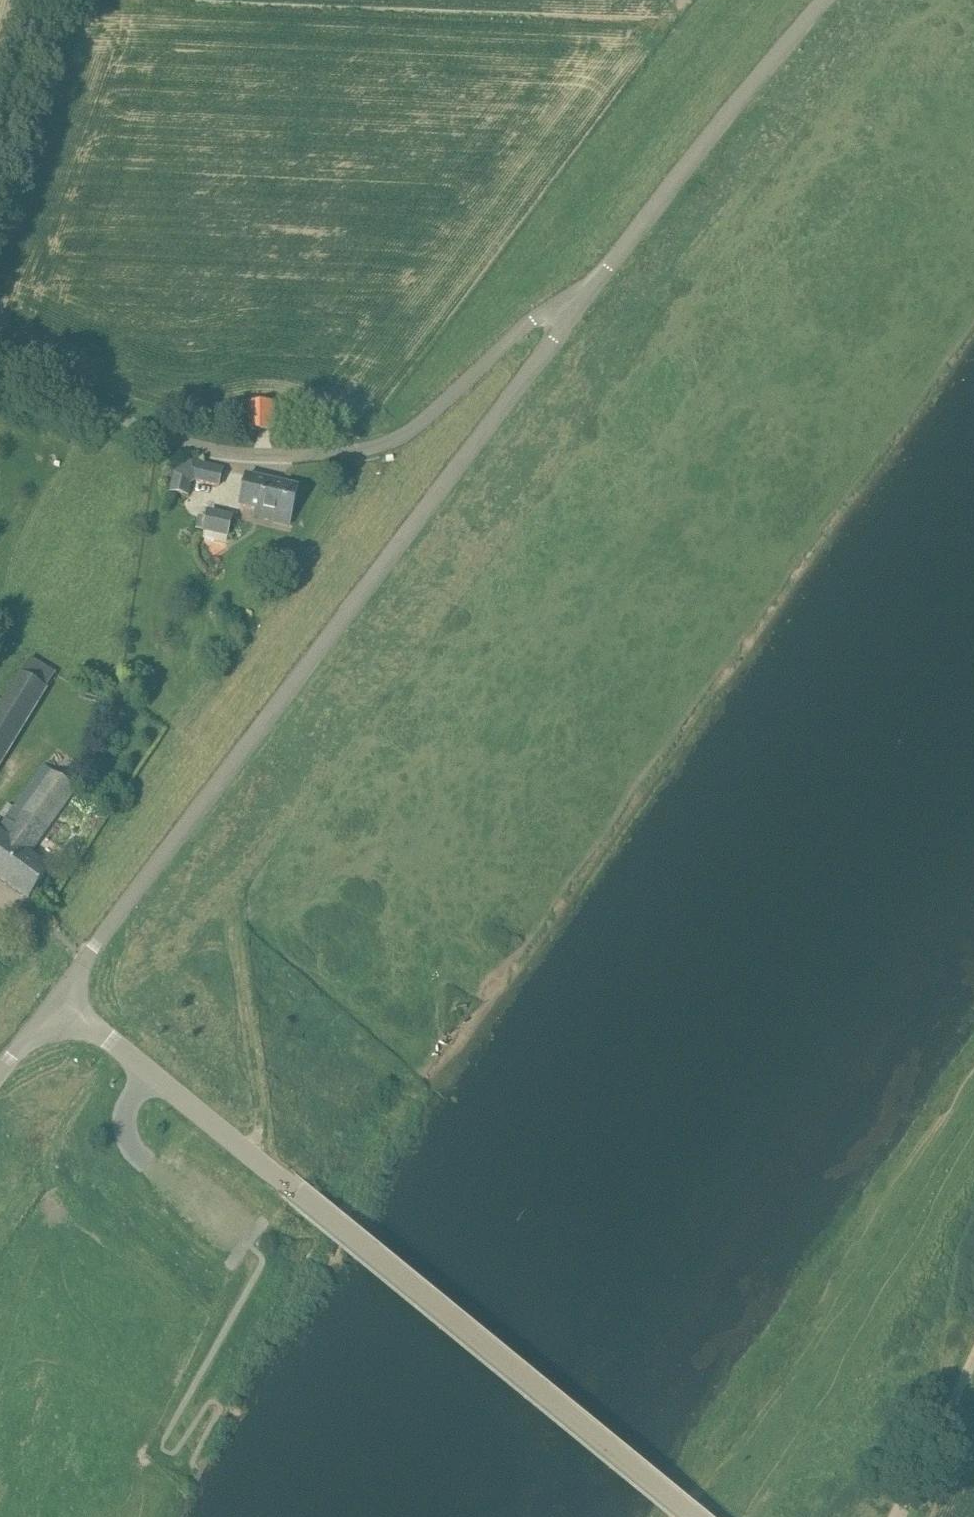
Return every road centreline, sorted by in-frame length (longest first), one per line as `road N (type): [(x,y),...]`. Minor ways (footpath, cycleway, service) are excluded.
road 1 (unclassified): [(57,1000),(593,285)]
road 2 (unclassified): [(695,1516),(57,1000)]
road 3 (unclassified): [(0,374),(110,421),(242,457),(371,447),(406,433),(532,321),(593,285)]
road 4 (unclassified): [(593,285),(825,0)]
road 5 (track): [(254,1156),(261,1138),(232,917)]
road 6 (track): [(897,1516),(973,1356)]
road 7 (unclassified): [(0,152),(55,0)]

